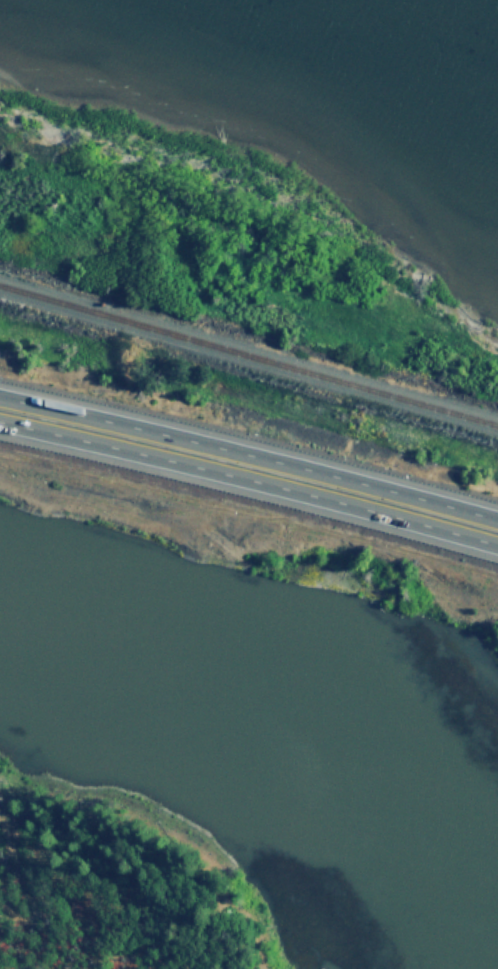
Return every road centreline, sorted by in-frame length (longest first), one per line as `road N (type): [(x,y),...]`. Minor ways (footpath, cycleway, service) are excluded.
road 1 (motorway): [(497,522),(216,445),(0,397)]
road 2 (motorway): [(0,426),(307,492),(497,545)]

